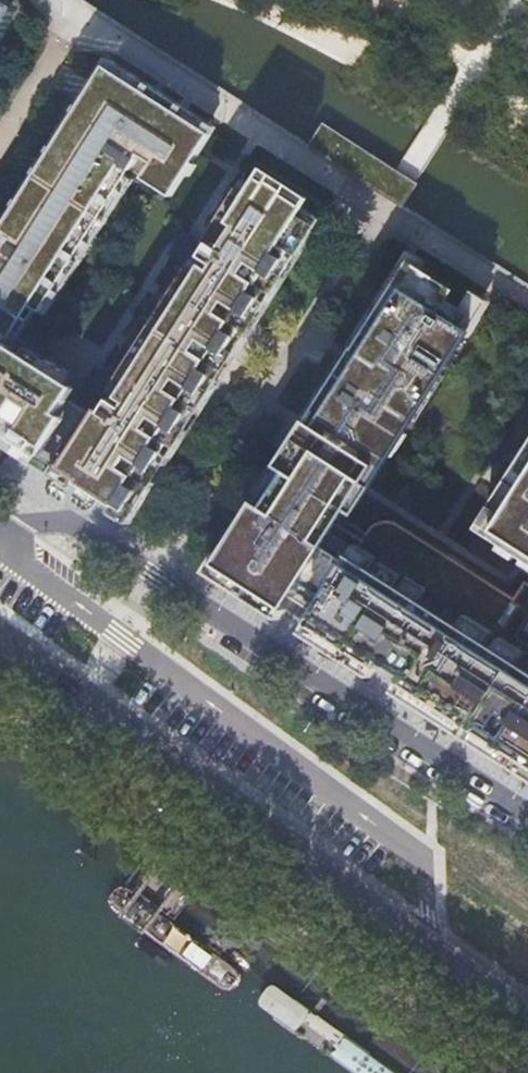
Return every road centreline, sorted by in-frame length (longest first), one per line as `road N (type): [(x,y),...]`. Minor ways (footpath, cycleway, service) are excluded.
road 1 (primary): [(527,1029),(255,849),(0,652)]
road 2 (residential): [(527,817),(61,518),(0,535)]

